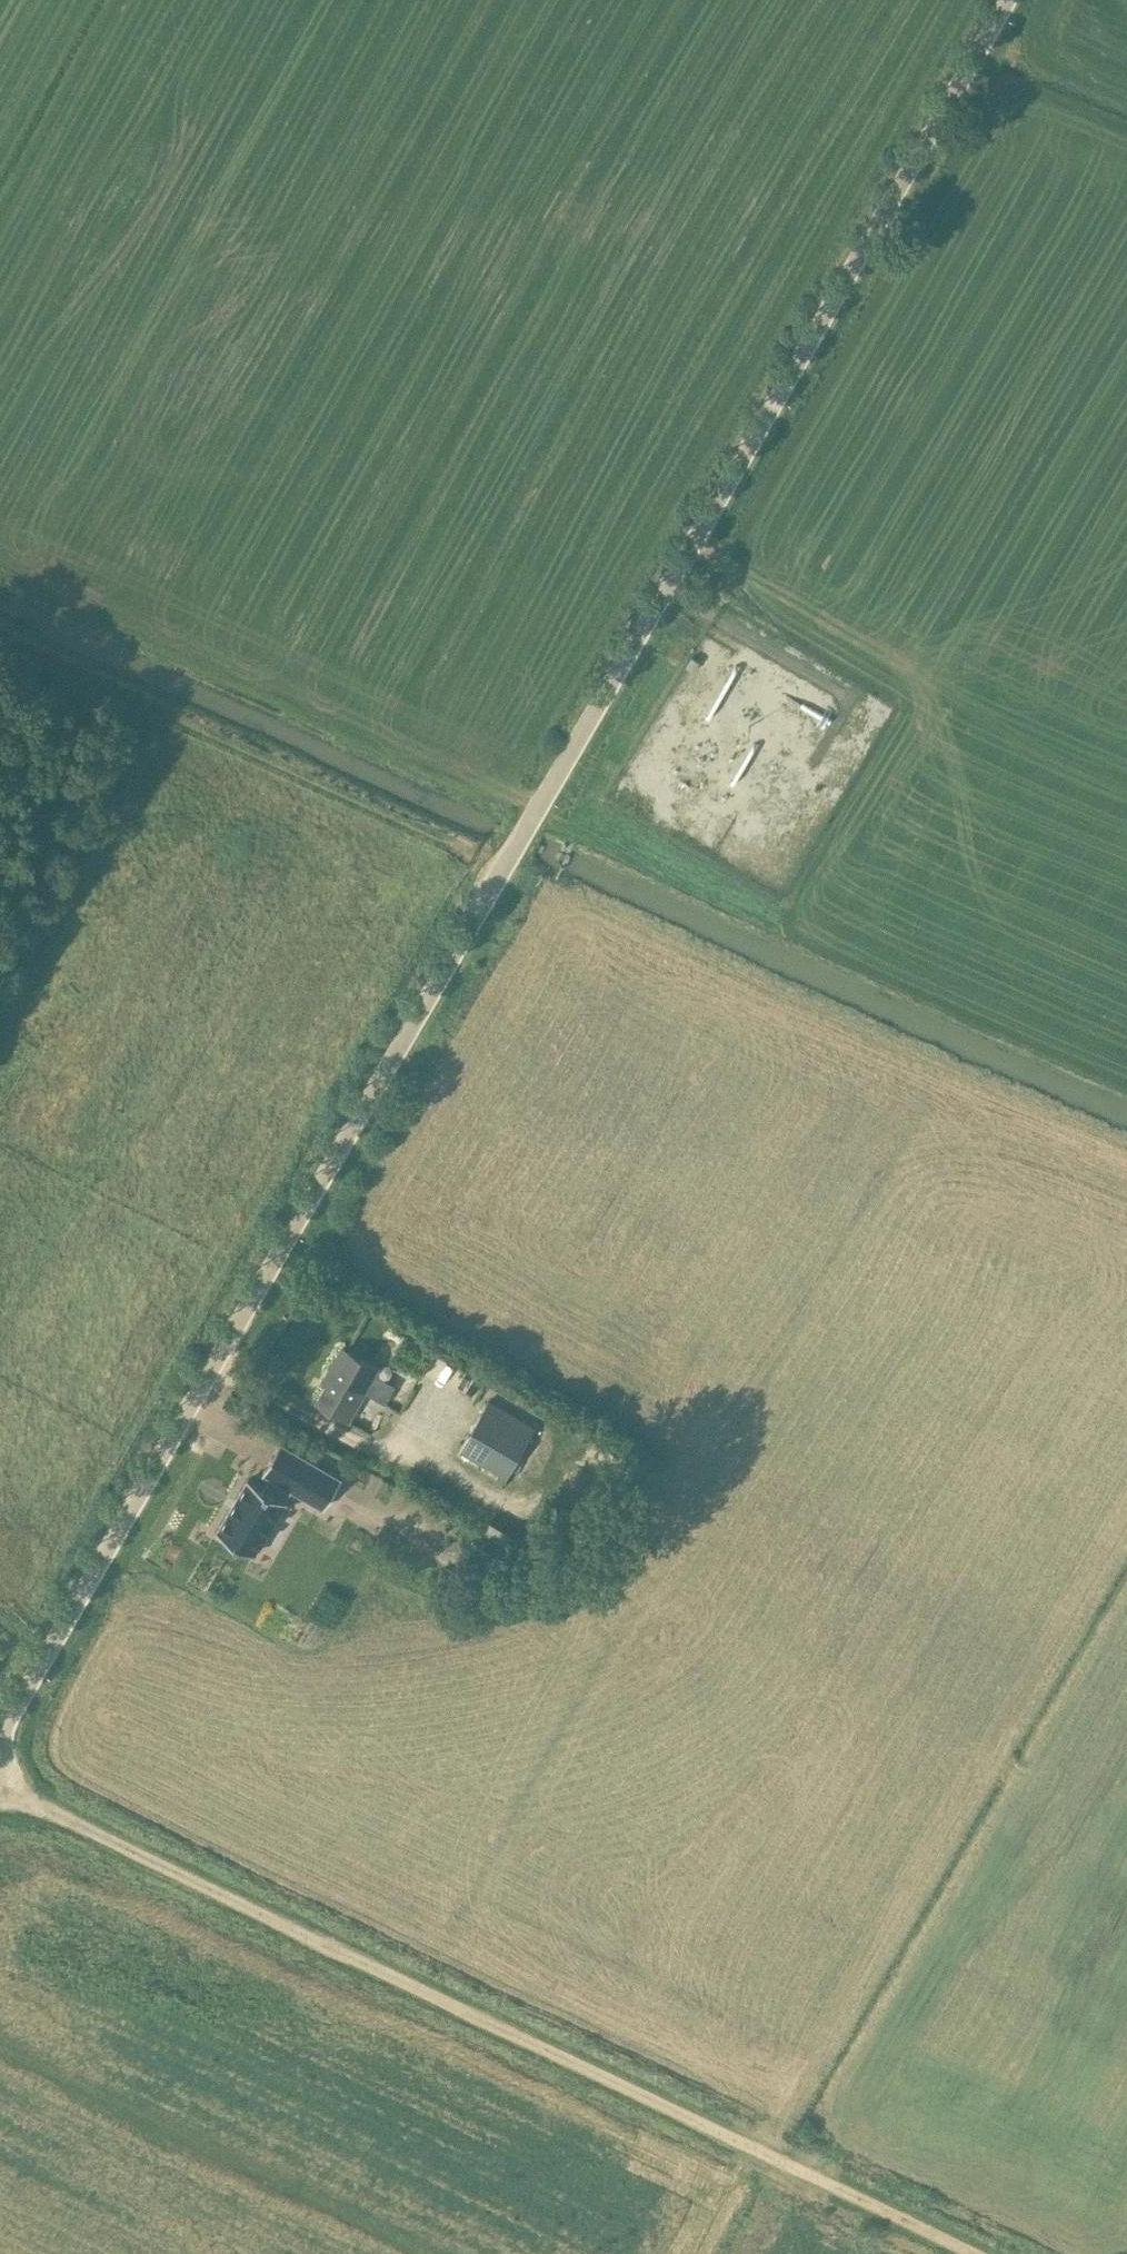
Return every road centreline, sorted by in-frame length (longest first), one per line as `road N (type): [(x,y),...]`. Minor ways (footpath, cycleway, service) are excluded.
road 1 (unclassified): [(0,1748),(1002,0)]
road 2 (track): [(966,2253),(0,1785)]

